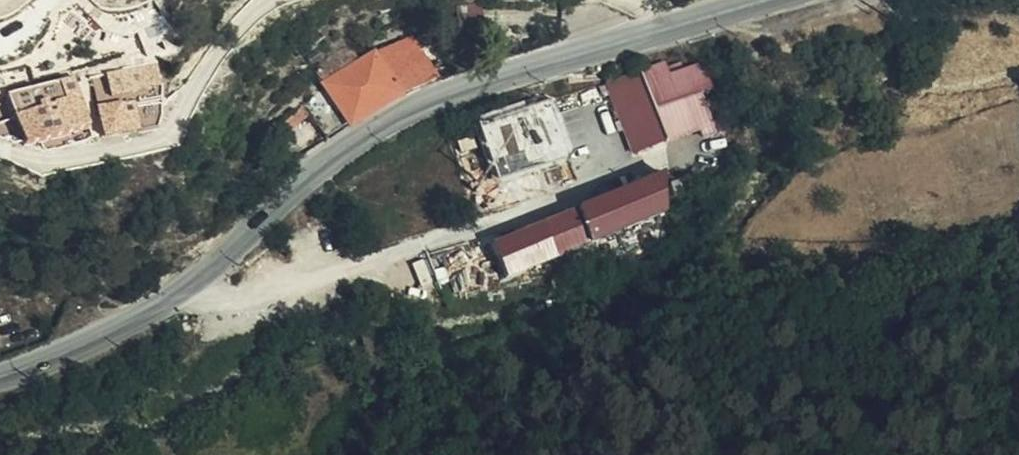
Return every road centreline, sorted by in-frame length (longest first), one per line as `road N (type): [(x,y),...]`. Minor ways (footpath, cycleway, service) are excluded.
road 1 (secondary): [(763,0),(435,100),(384,123),(338,151),(199,278),(153,310),(0,379)]

